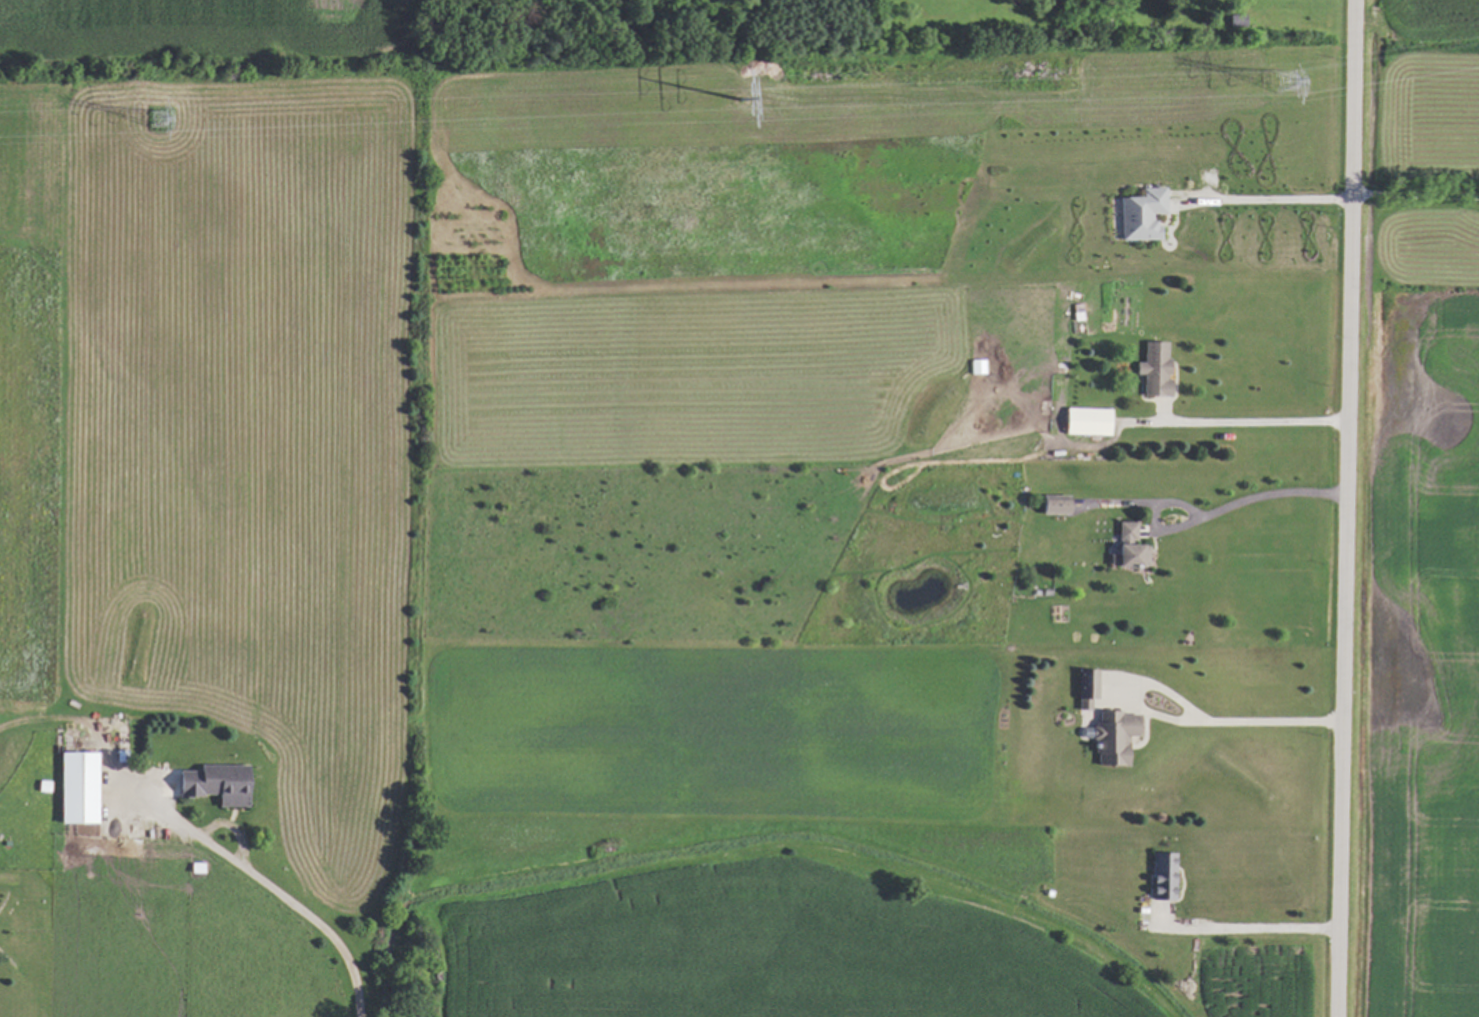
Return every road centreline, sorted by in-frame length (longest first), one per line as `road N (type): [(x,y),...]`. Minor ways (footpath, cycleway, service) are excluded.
road 1 (residential): [(1356,0),(1336,1016)]

